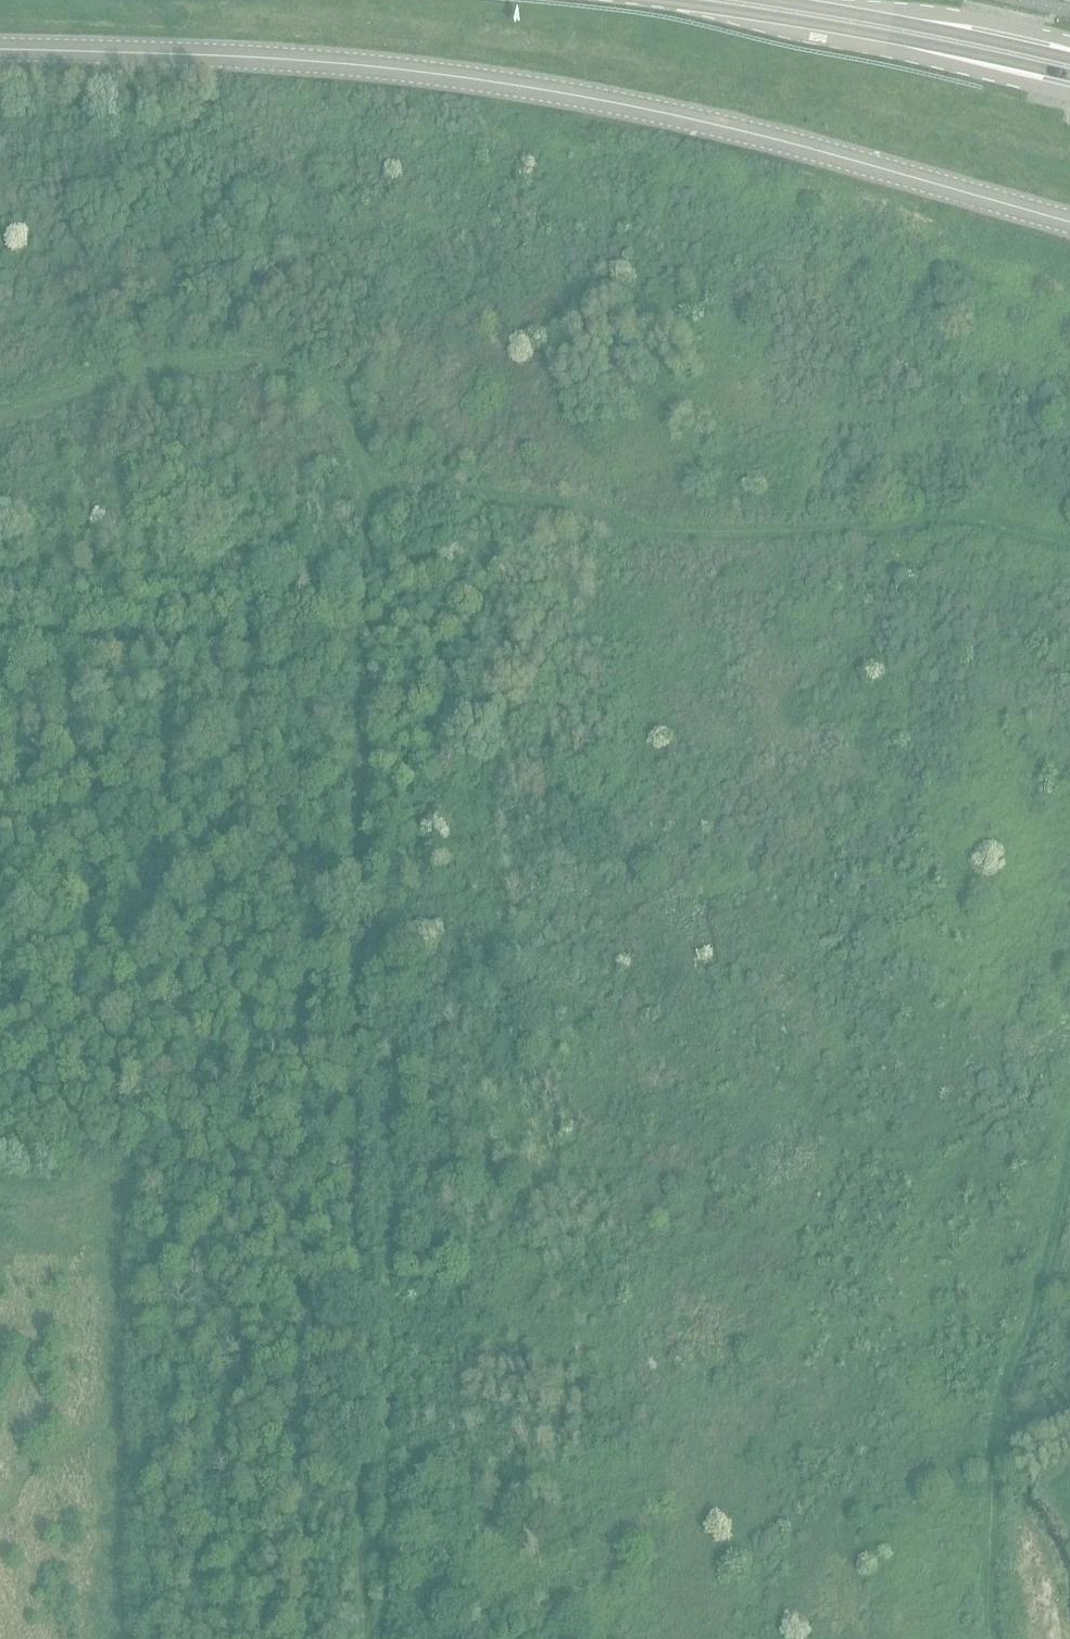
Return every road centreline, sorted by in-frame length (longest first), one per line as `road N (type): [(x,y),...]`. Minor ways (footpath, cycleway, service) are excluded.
road 1 (tertiary): [(0,51),(455,75),(665,112),(1069,222)]
road 2 (track): [(361,1638),(370,1274),(346,1093)]
road 3 (track): [(0,640),(368,651)]
road 4 (primary): [(1069,69),(802,11),(711,0)]

